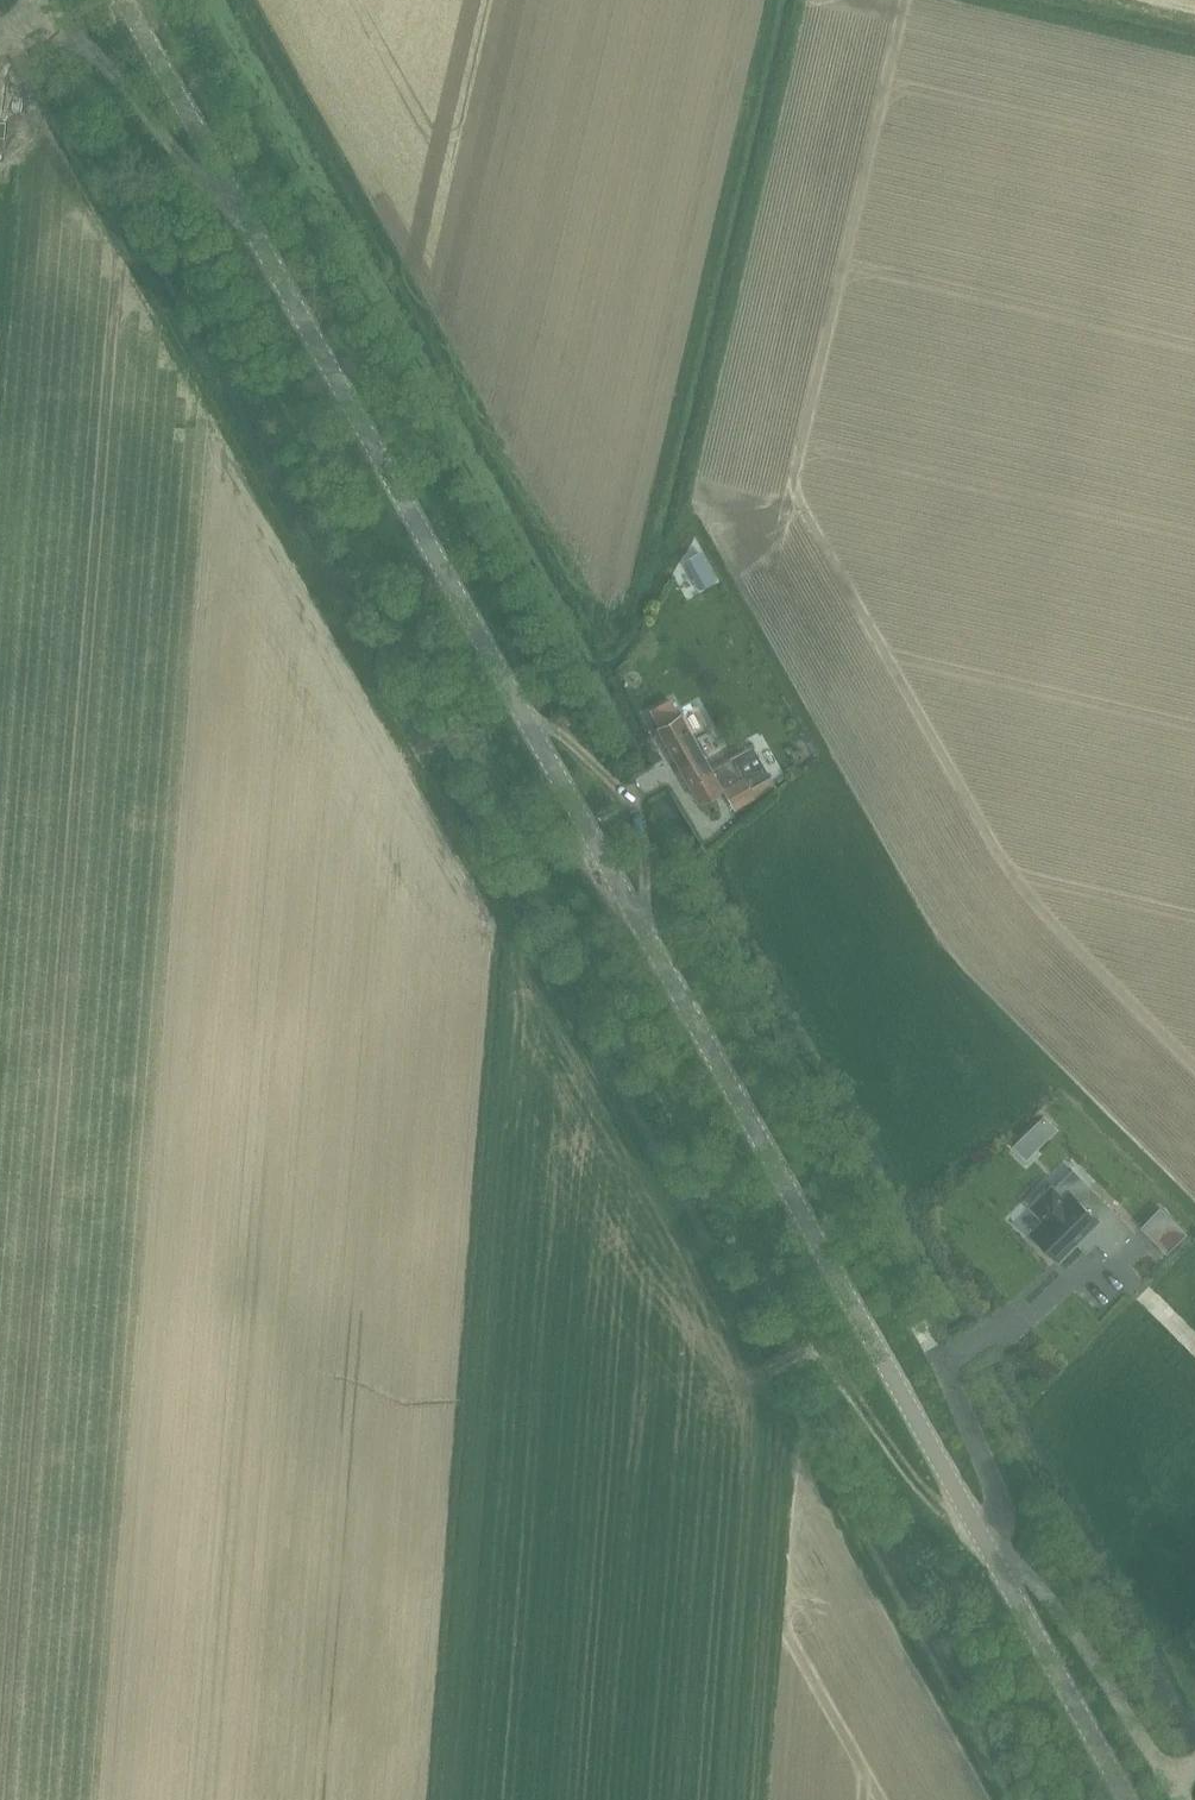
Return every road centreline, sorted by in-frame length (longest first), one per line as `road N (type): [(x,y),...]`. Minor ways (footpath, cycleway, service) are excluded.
road 1 (unclassified): [(1128,1799),(125,0)]
road 2 (track): [(774,0),(644,565),(626,618),(608,624),(575,600),(238,0)]
road 3 (track): [(648,550),(672,555),(798,0)]
road 4 (track): [(1194,52),(971,0)]

